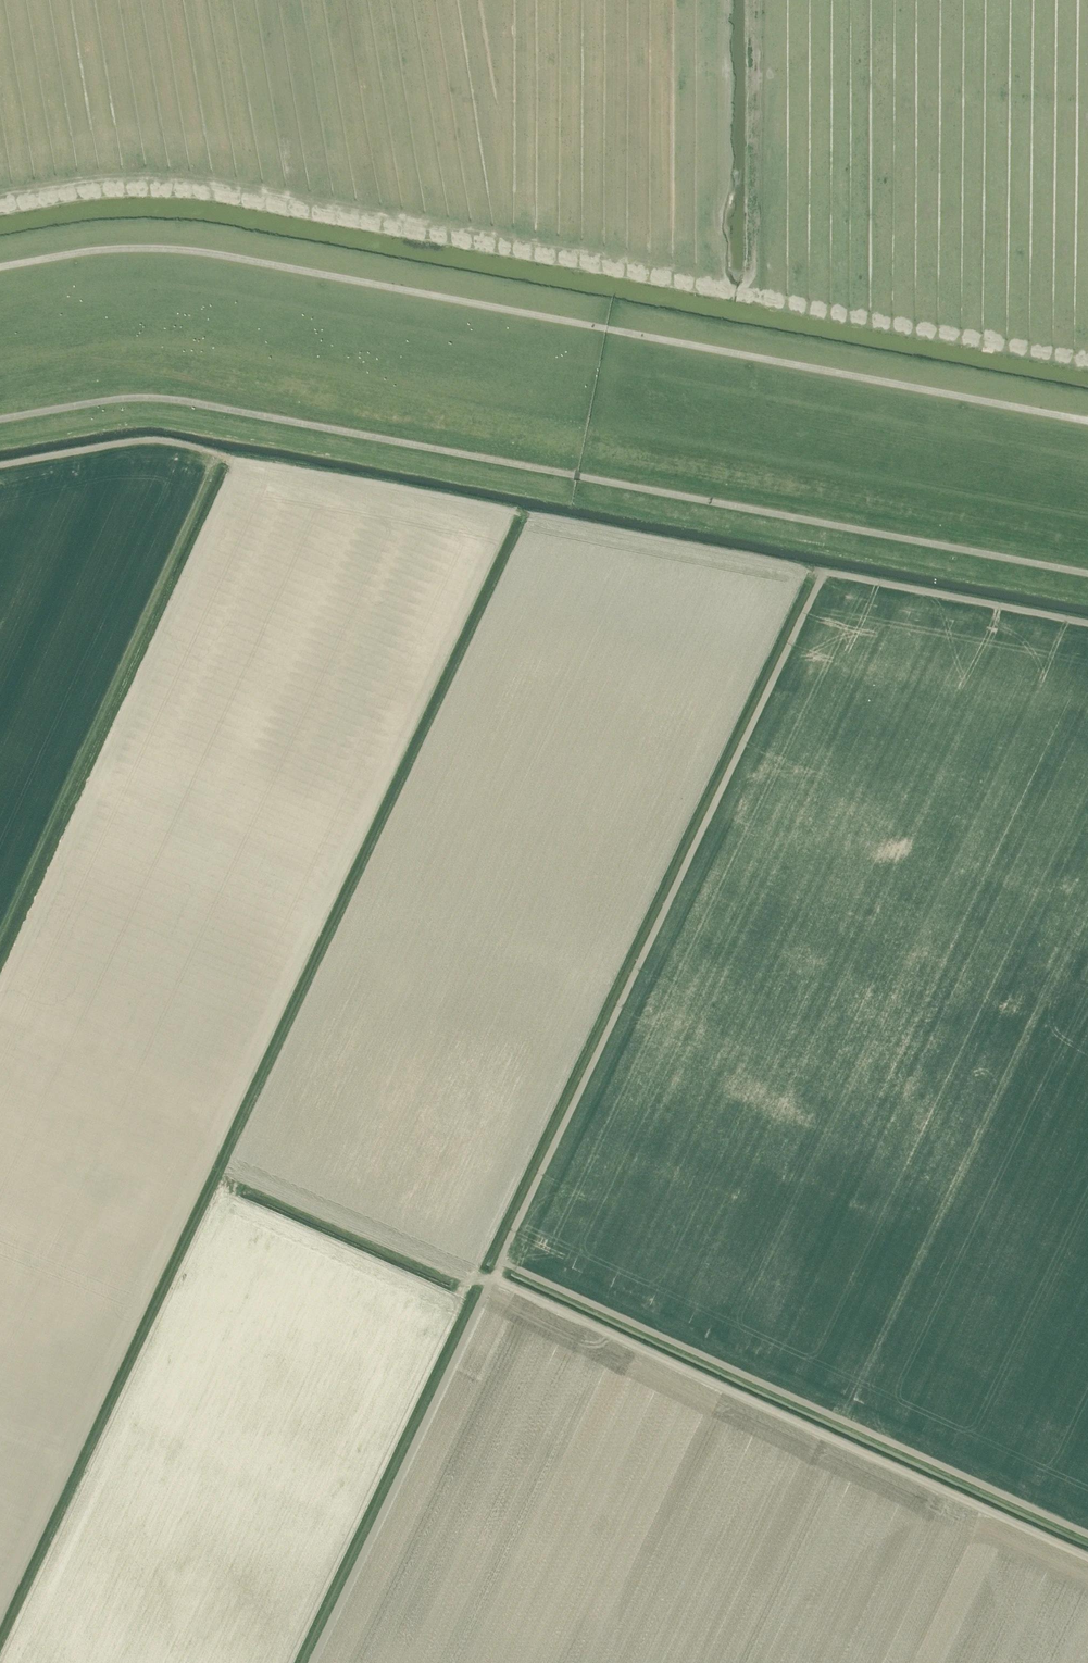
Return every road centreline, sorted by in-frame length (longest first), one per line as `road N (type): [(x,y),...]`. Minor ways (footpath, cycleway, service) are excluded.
road 1 (unclassified): [(1087,573),(180,400),(132,398),(0,420)]

